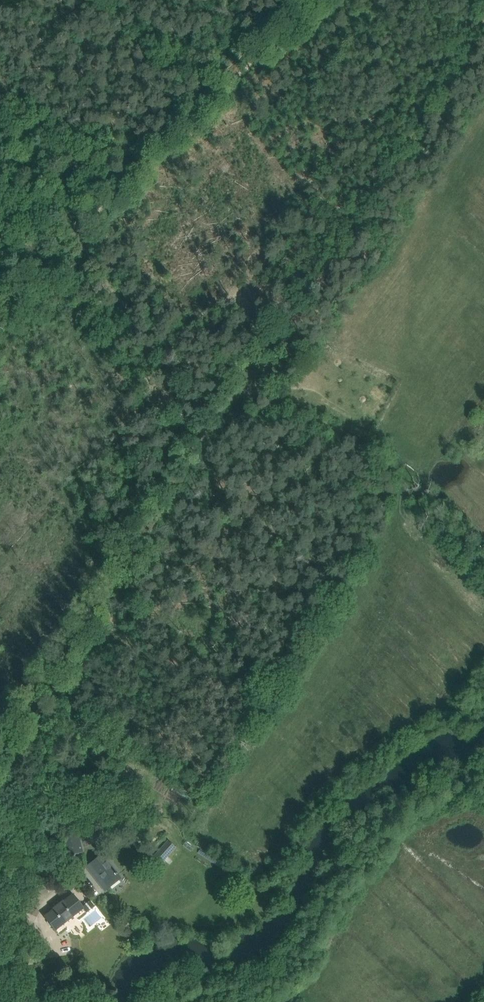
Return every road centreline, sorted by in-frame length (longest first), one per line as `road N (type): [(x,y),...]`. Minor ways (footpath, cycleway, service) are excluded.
road 1 (track): [(71,230),(210,421),(0,754)]
road 2 (track): [(210,421),(237,385),(335,433),(393,474),(483,569)]

